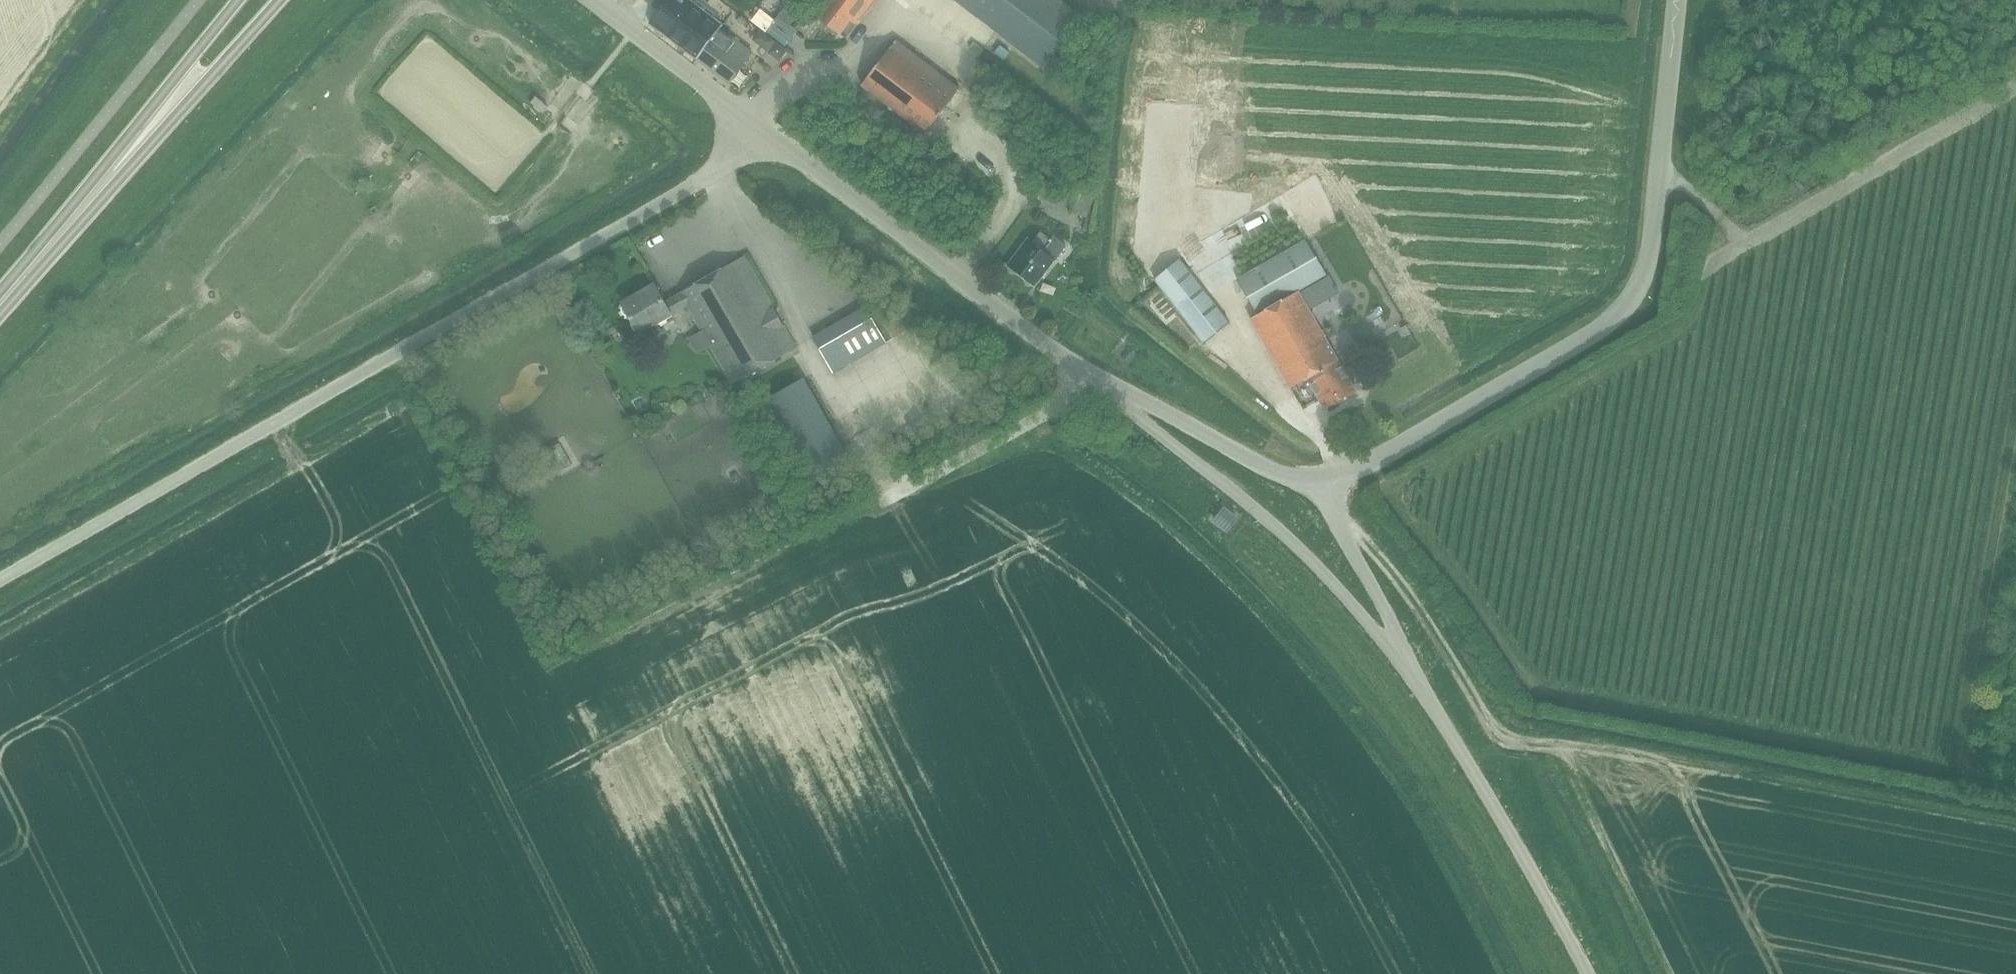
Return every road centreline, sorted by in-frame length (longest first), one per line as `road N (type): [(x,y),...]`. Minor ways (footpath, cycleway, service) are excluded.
road 1 (unclassified): [(0,580),(716,171),(755,123)]
road 2 (unclassified): [(1322,490),(1607,325),(1631,303),(1653,245),(1678,0)]
road 3 (unclassified): [(1110,391),(755,123)]
road 4 (unclassified): [(1402,664),(1322,571),(1110,391)]
road 5 (unclassified): [(1587,973),(1402,664)]
road 6 (unclassified): [(1322,490),(1110,391)]
road 7 (secondary): [(0,301),(149,130)]
road 8 (unclassified): [(755,123),(591,0)]
road 9 (unclassified): [(1402,664),(1393,626),(1322,490)]
road 10 (secondary): [(149,130),(217,73),(282,0)]
road 11 (secondary): [(238,0),(149,130)]

